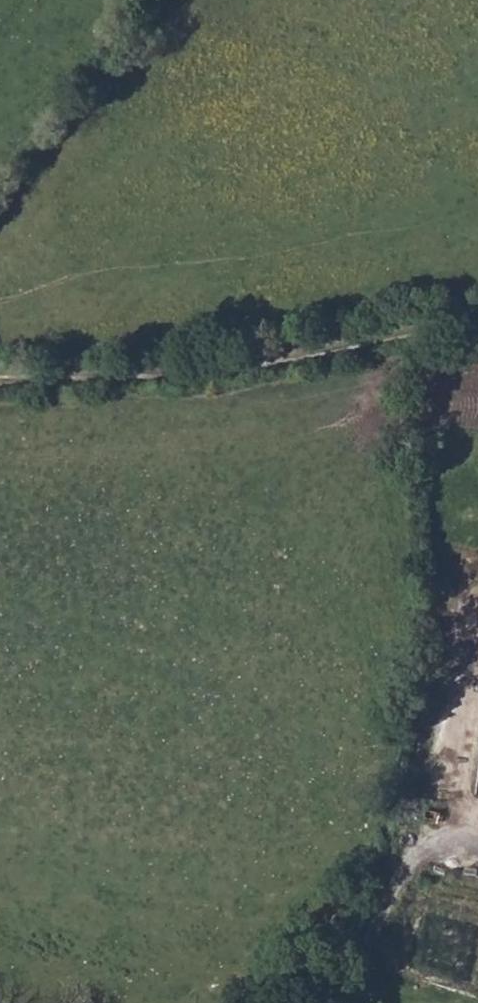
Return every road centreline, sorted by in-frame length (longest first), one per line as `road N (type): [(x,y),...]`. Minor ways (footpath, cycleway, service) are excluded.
road 1 (track): [(477,313),(391,322),(144,378),(0,381)]

